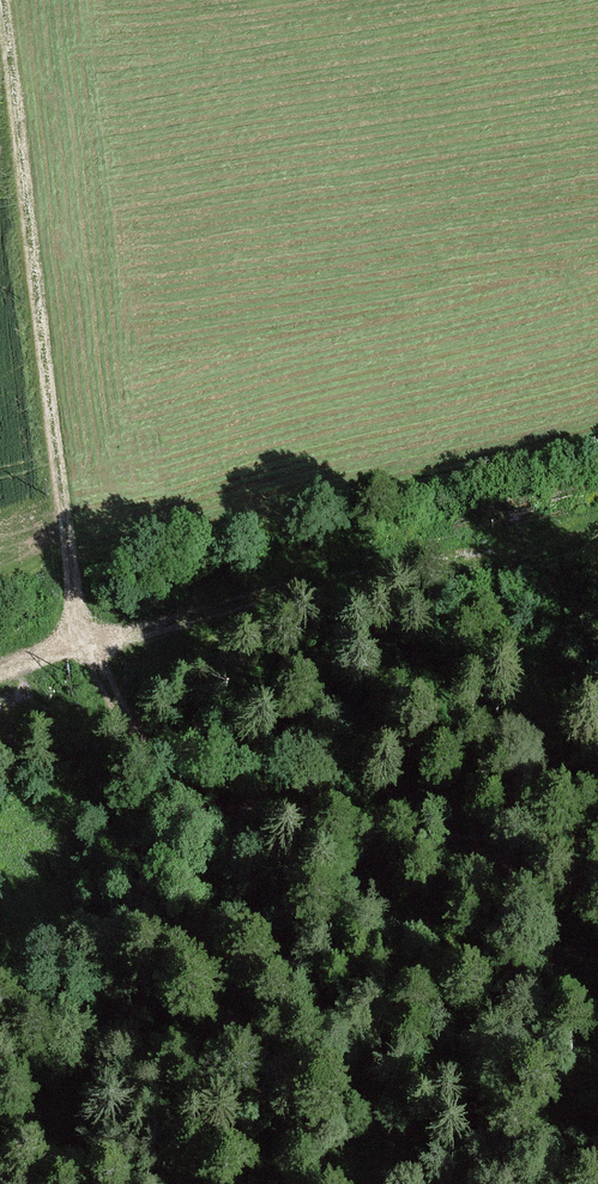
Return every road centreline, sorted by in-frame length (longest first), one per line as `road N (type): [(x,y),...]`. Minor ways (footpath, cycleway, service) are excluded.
road 1 (track): [(597,869),(304,811),(244,813),(170,777),(108,689),(90,645),(311,579),(597,521)]
road 2 (track): [(3,0),(90,645),(0,673)]

